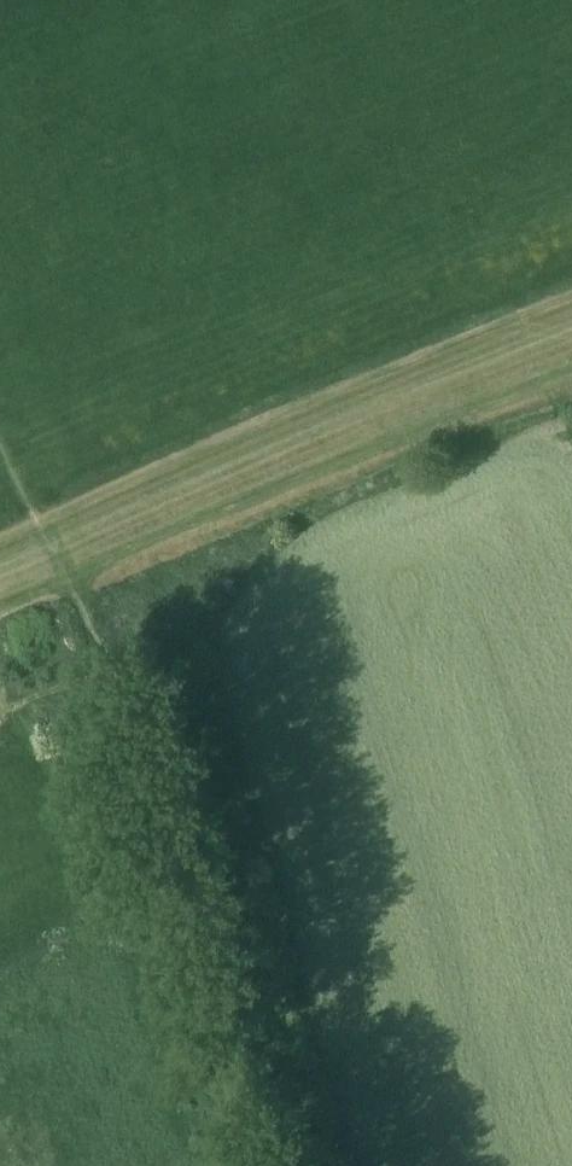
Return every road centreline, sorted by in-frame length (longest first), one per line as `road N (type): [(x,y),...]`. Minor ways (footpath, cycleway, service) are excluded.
road 1 (track): [(571,292),(42,510)]
road 2 (track): [(231,1165),(66,618)]

